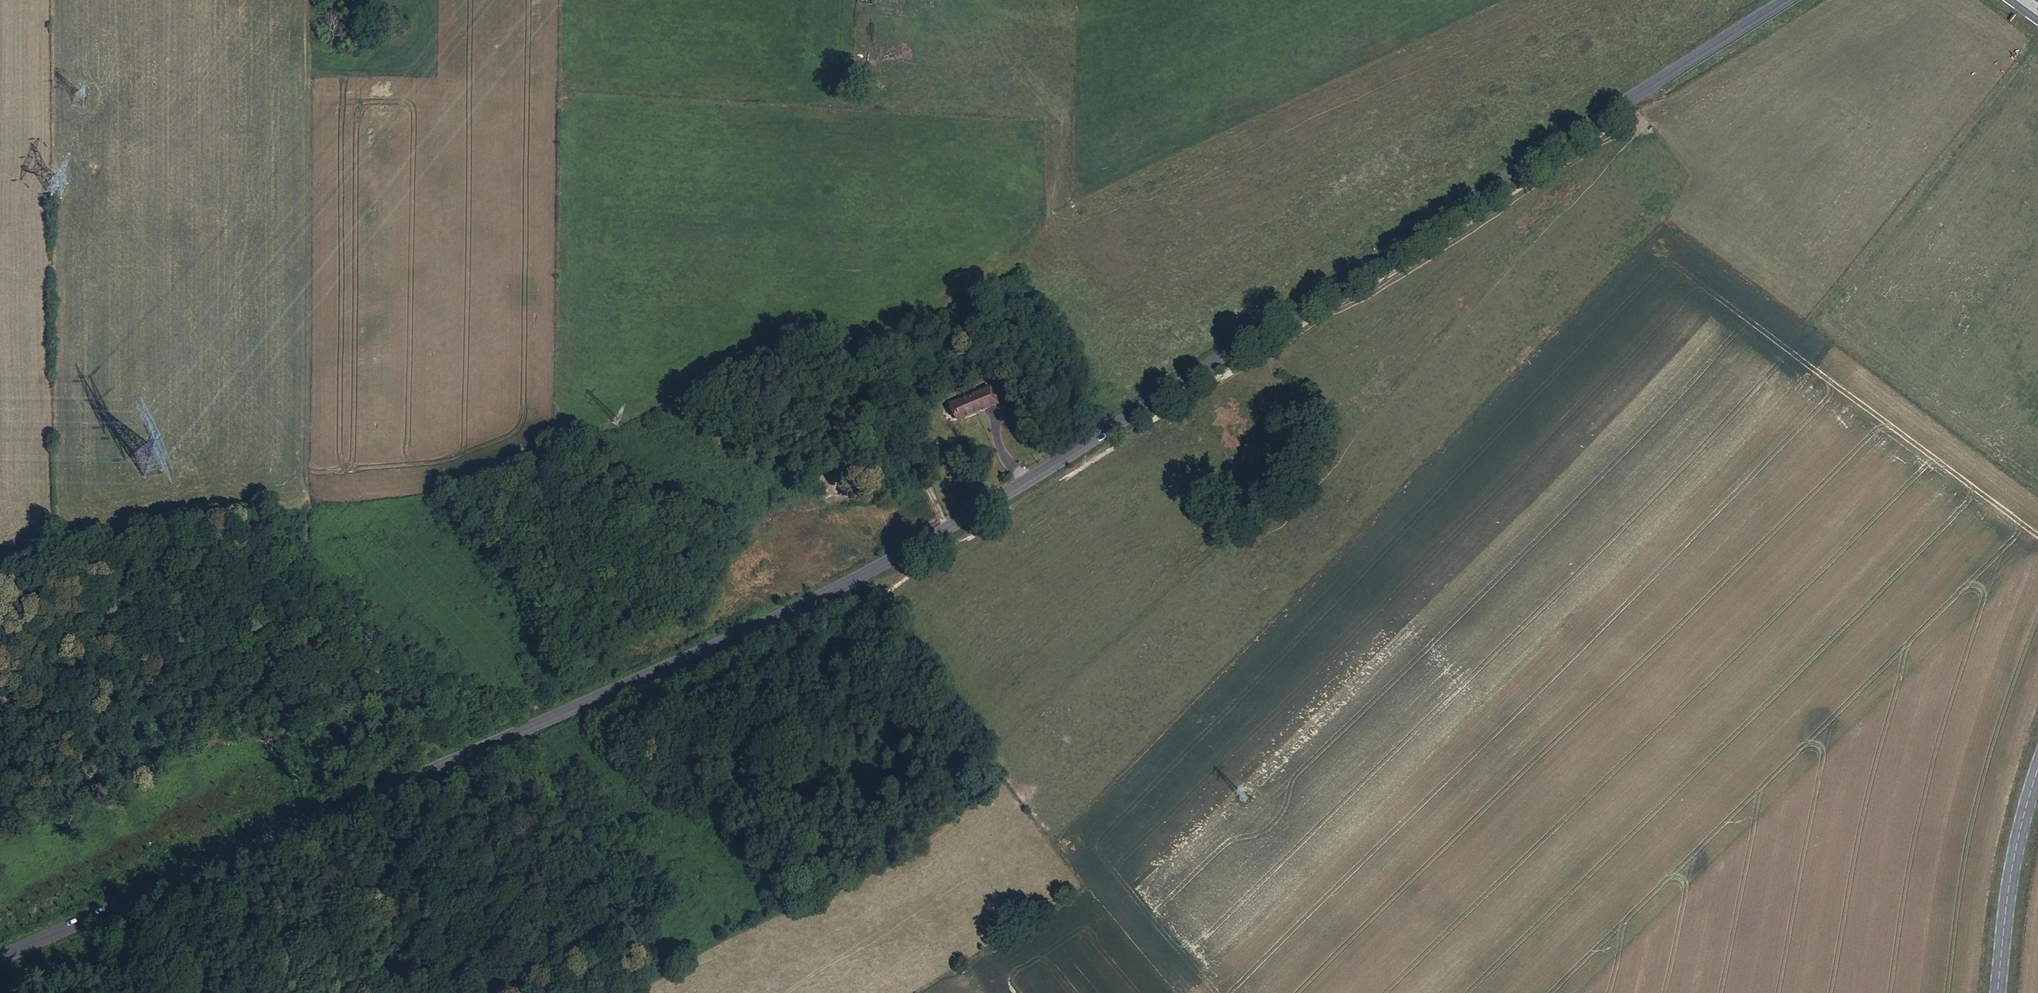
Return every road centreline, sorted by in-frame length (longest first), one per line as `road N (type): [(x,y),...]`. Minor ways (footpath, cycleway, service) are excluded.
road 1 (tertiary): [(0,960),(887,563),(1090,443),(1787,0)]
road 2 (track): [(309,0),(310,491)]
road 3 (tertiary): [(2037,768),(2018,835),(1996,992)]

